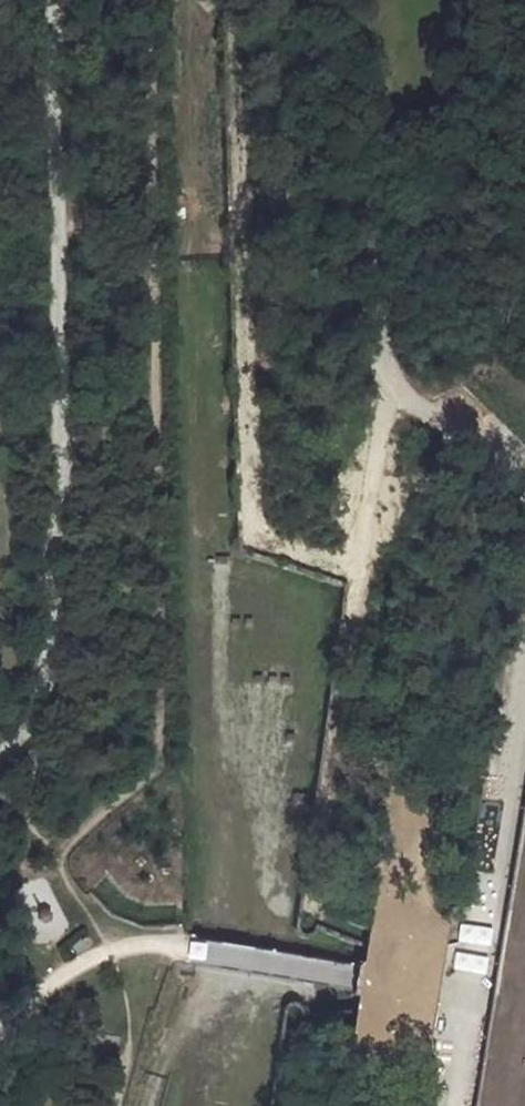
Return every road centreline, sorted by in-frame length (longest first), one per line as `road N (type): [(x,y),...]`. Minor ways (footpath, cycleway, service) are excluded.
road 1 (track): [(457,1105),(524,678)]
road 2 (track): [(524,480),(384,369),(373,310),(374,238)]
road 3 (track): [(112,950),(177,945),(356,976)]
road 4 (track): [(400,382),(362,473),(379,552)]
road 5 (track): [(0,1032),(66,972),(112,950)]
road 6 (track): [(476,998),(356,976)]

